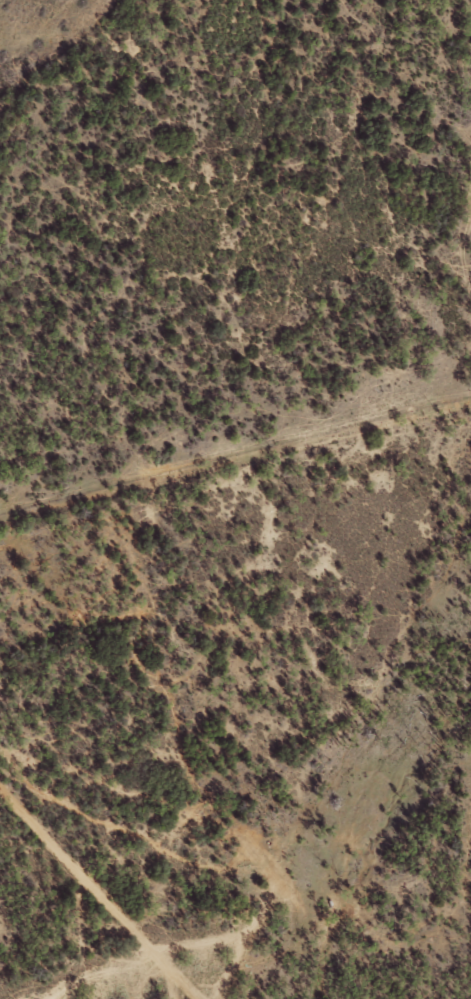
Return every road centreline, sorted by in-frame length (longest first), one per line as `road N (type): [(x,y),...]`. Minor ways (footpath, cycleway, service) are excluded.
road 1 (residential): [(0,543),(470,414)]

